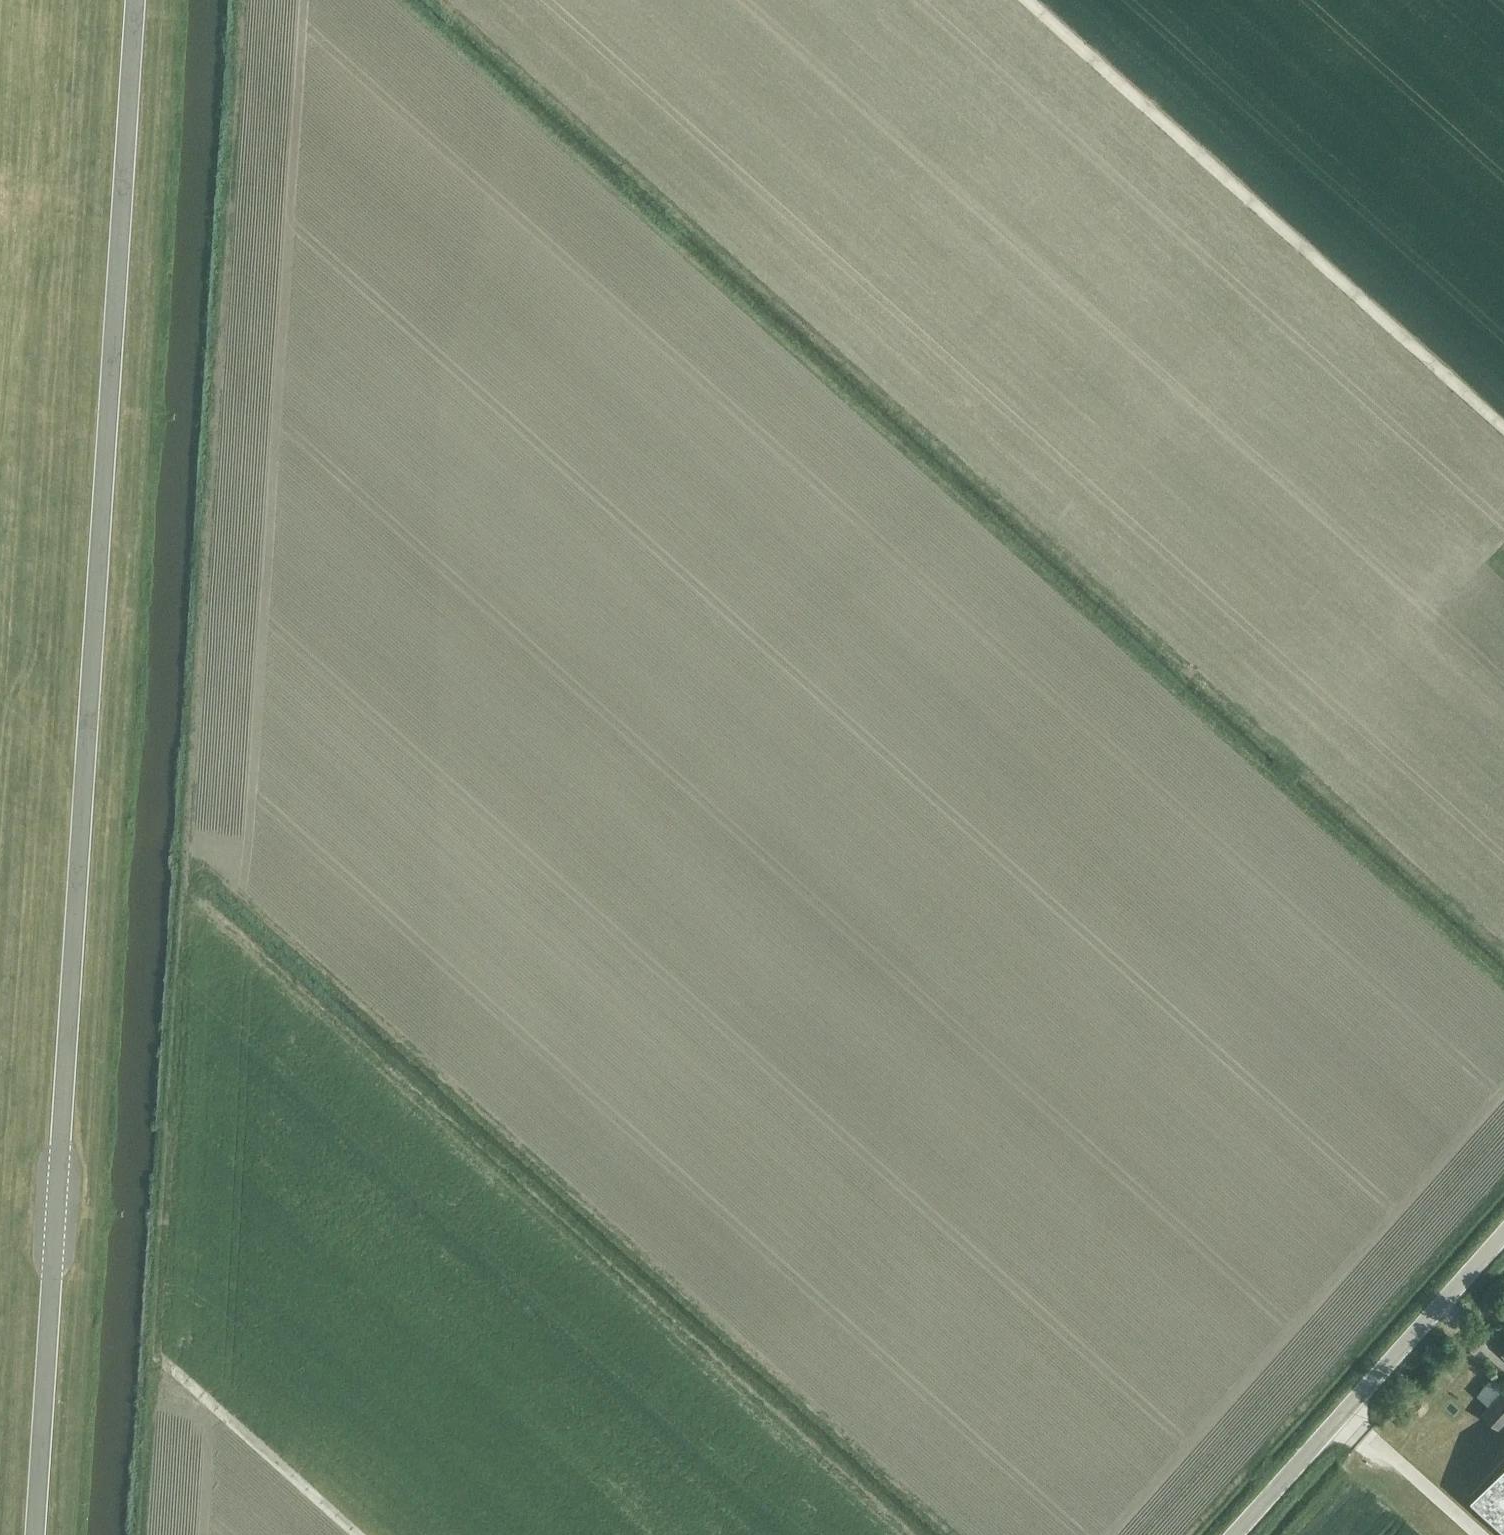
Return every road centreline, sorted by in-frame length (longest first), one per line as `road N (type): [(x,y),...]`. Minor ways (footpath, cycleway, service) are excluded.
road 1 (track): [(1503,427),(1033,0)]
road 2 (unclassified): [(1238,1534),(1503,1235)]

